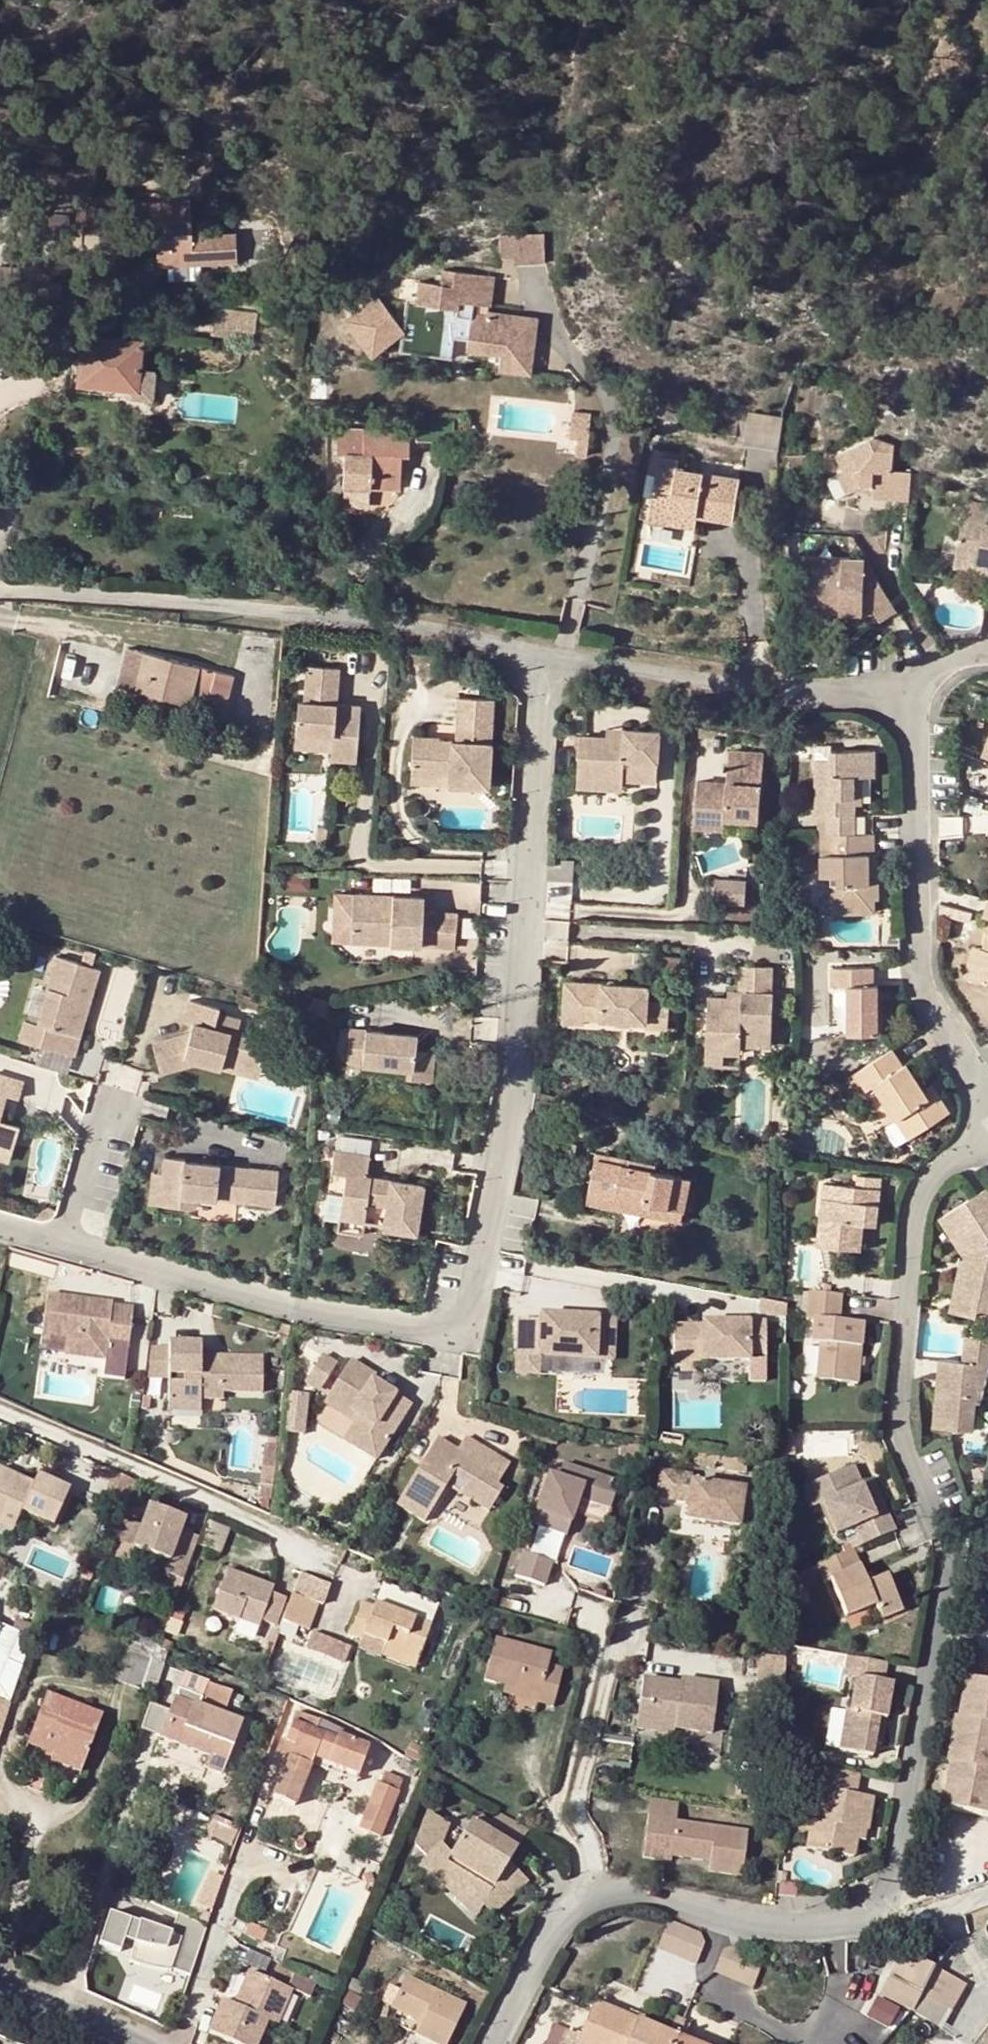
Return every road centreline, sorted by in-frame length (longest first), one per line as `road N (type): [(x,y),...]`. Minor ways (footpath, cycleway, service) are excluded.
road 1 (residential): [(532,654),(518,1069),(460,1321),(433,1337),(262,1303),(72,1246)]
road 2 (residential): [(876,1924),(937,1619),(933,1511),(899,1431),(913,1242),(929,1187),(987,1149)]
road 3 (residential): [(0,594),(437,631),(532,654)]
road 4 (residential): [(490,2043),(566,1914),(610,1890),(803,1926),(876,1924)]
road 5 (residential): [(907,696),(919,852),(917,969),(987,1089)]
road 6 (residential): [(532,654),(907,696)]
road 7 (residential): [(0,1411),(298,1550)]
road 8 (residential): [(72,1246),(106,1105)]
road 9 (tertiary): [(0,1989),(128,2043)]

